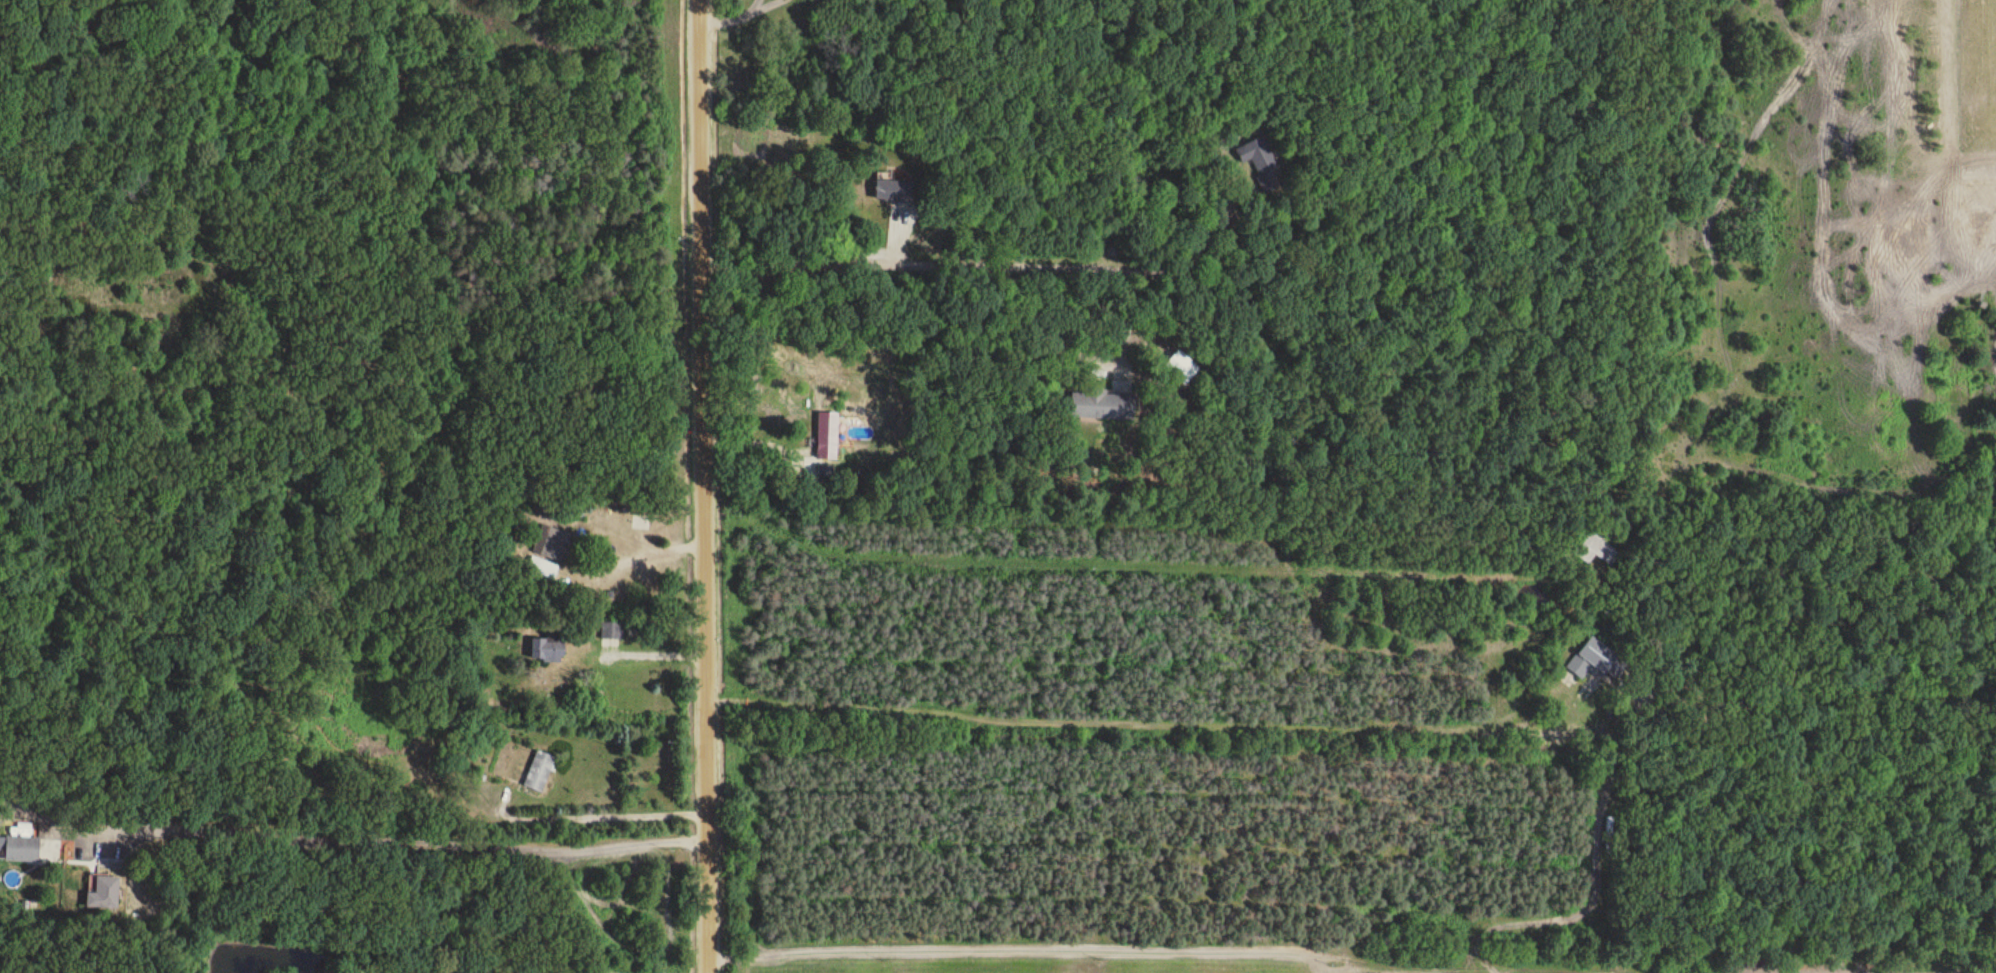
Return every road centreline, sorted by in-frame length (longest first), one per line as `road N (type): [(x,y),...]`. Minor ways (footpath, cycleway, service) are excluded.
road 1 (residential): [(695,0),(706,972)]

